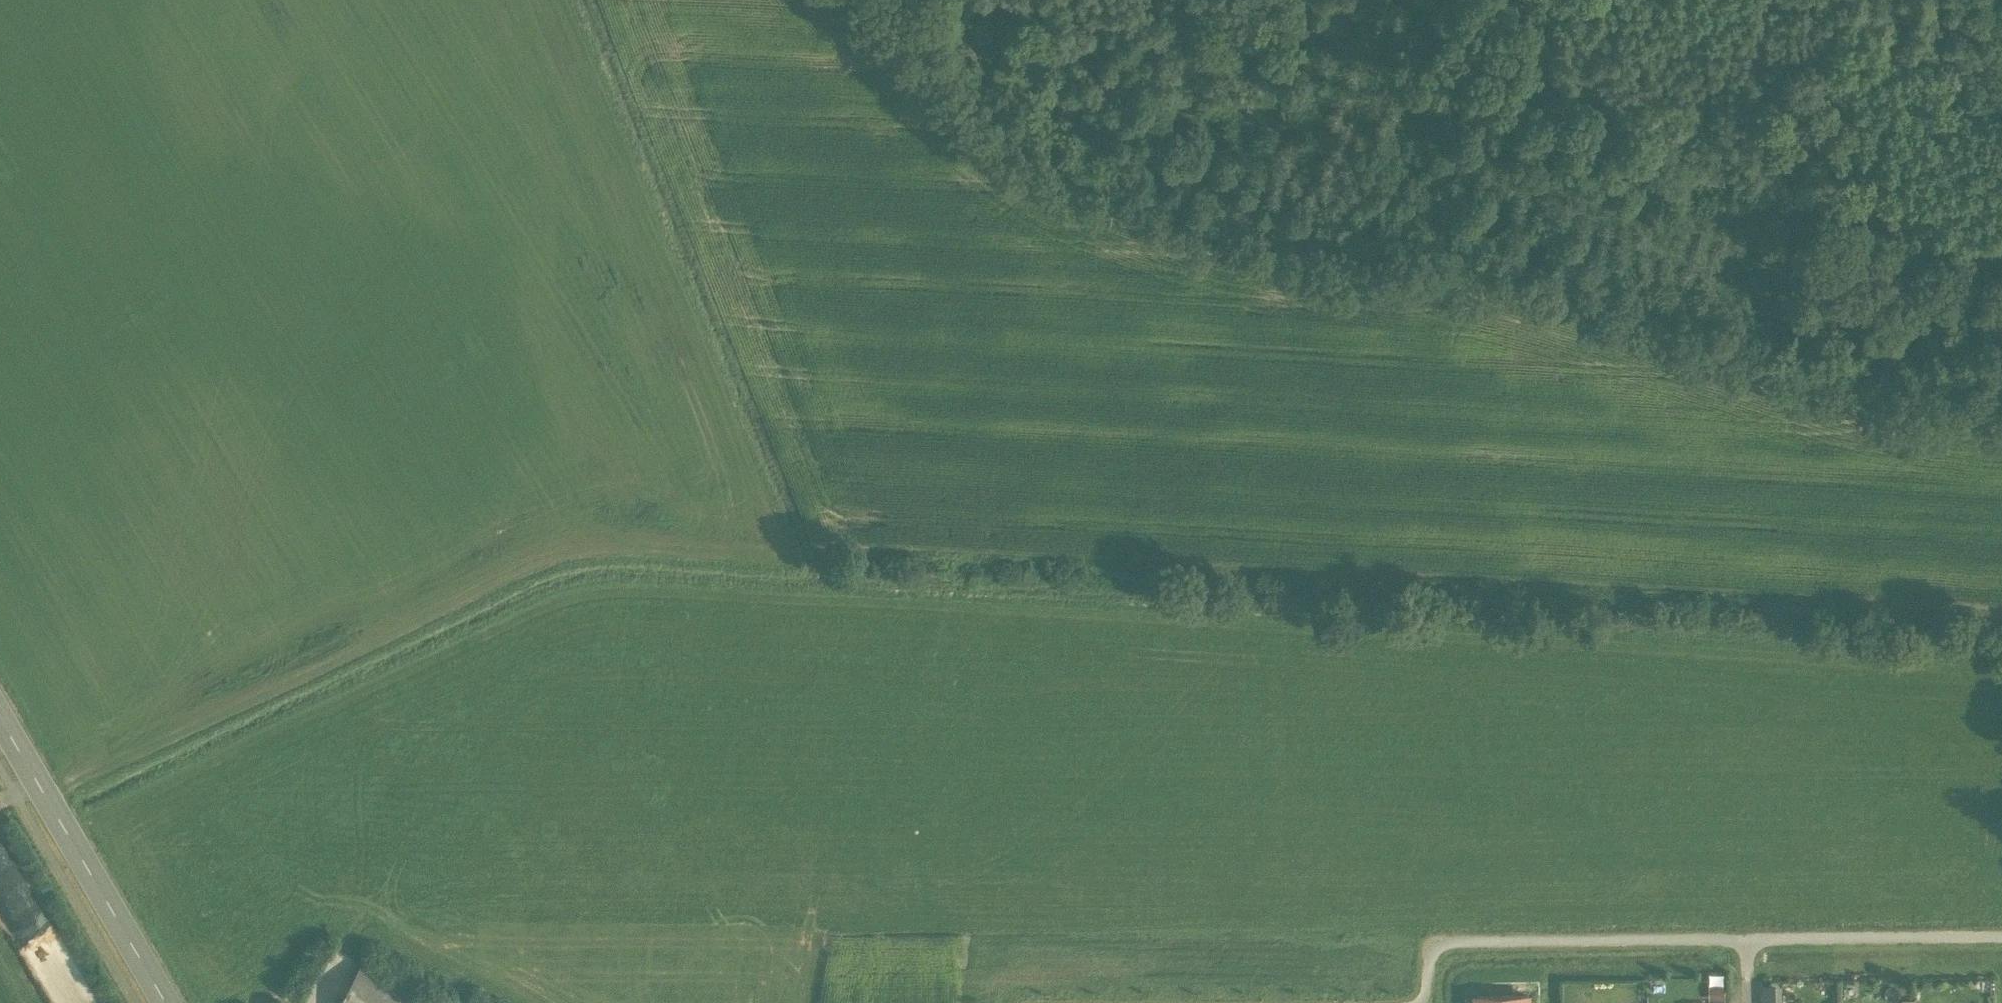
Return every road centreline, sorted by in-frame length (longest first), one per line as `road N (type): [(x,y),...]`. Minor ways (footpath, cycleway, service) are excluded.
road 1 (tertiary): [(0,718),(166,1002)]

